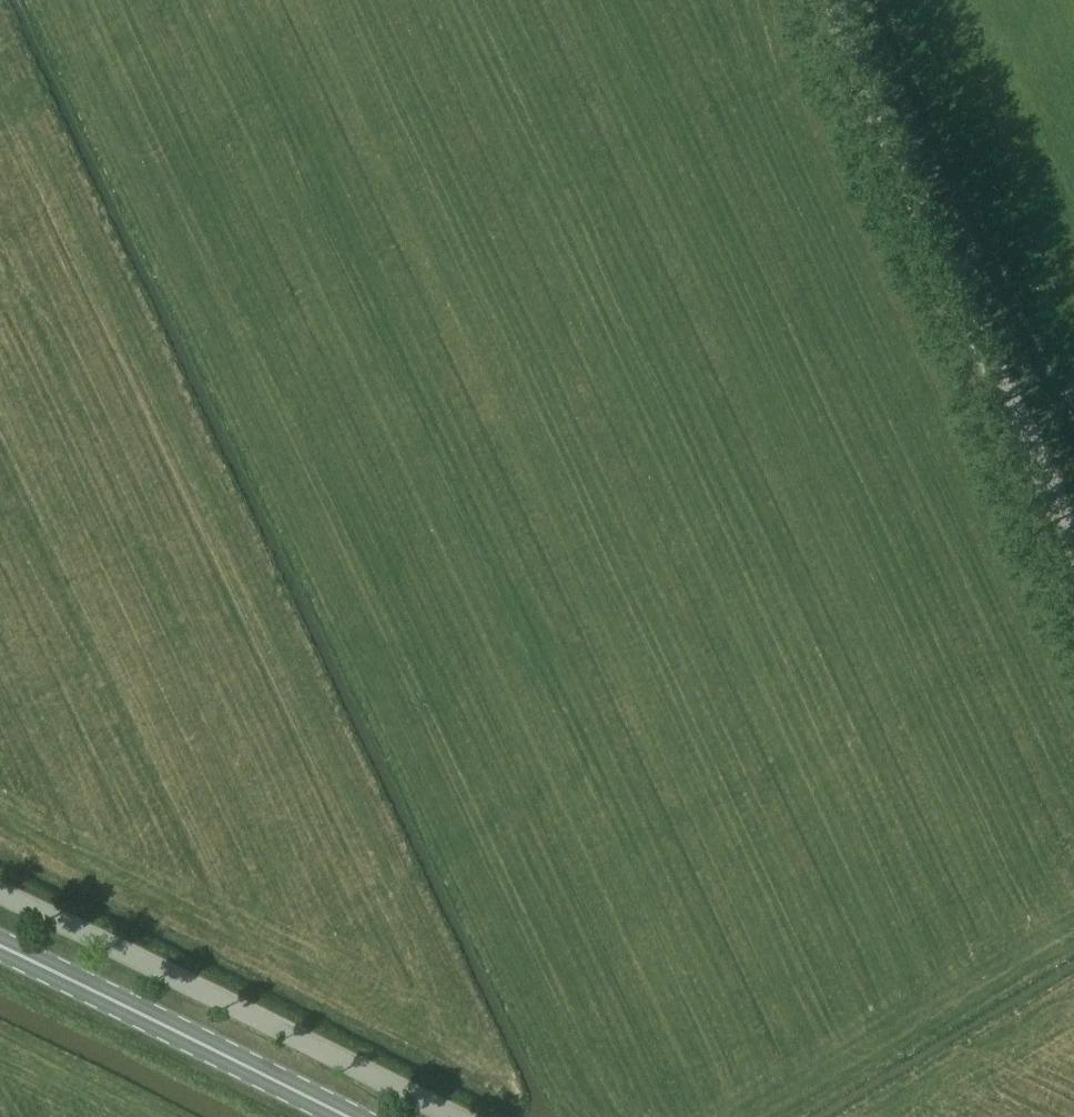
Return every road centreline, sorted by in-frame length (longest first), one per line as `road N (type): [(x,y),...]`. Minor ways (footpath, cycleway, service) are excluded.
road 1 (unclassified): [(1073,534),(828,0)]
road 2 (unclassified): [(445,1116),(0,899)]
road 3 (primary): [(340,1116),(0,950)]

